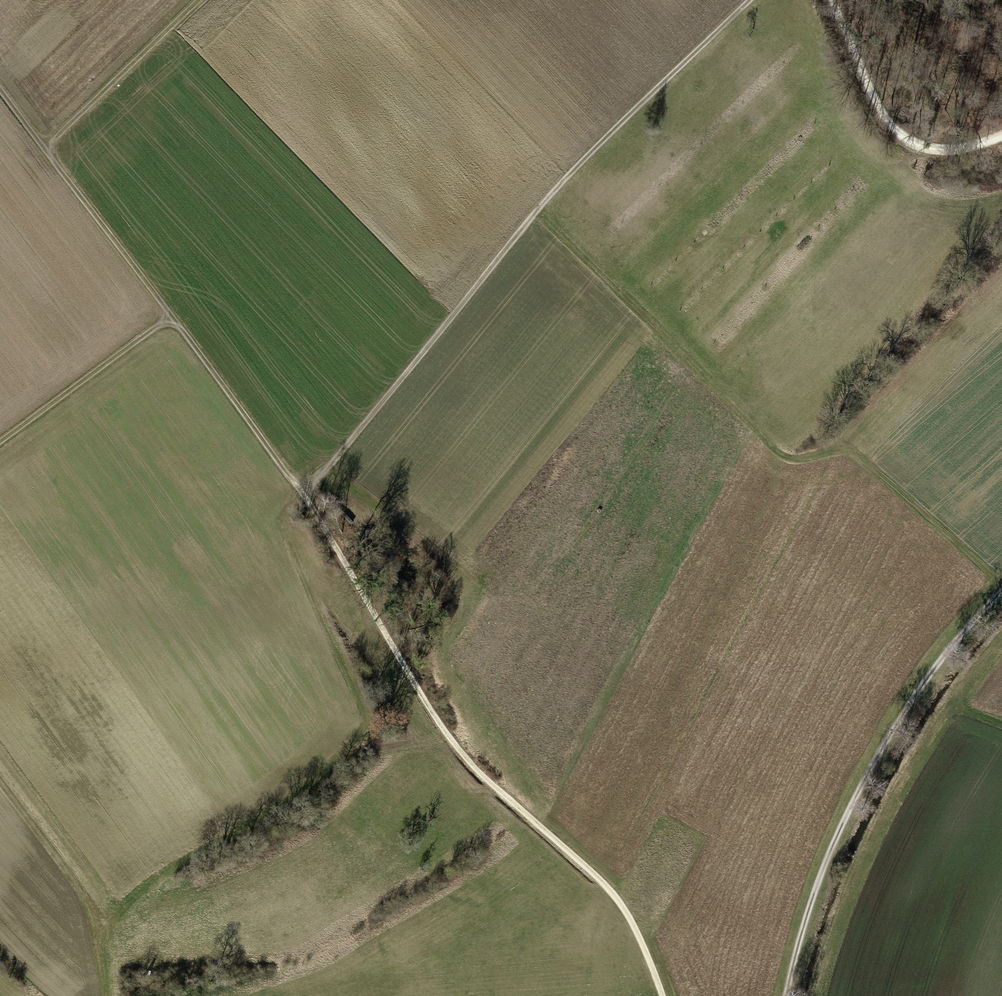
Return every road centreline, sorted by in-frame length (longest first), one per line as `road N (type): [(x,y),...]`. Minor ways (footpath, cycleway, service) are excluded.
road 1 (track): [(0,79),(307,496),(449,742),(622,904),(663,995)]
road 2 (track): [(307,496),(539,208),(747,0)]
road 3 (track): [(1001,586),(846,449),(784,465),(539,208)]
road 4 (track): [(787,995),(815,889),(865,777),(956,640)]
road 5 (track): [(0,761),(93,894),(109,942),(110,995)]
road 6 (track): [(1001,135),(951,150),(909,139),(883,118),(833,0)]
road 7 (track): [(51,147),(205,0)]
road 8 (track): [(169,312),(0,436)]

